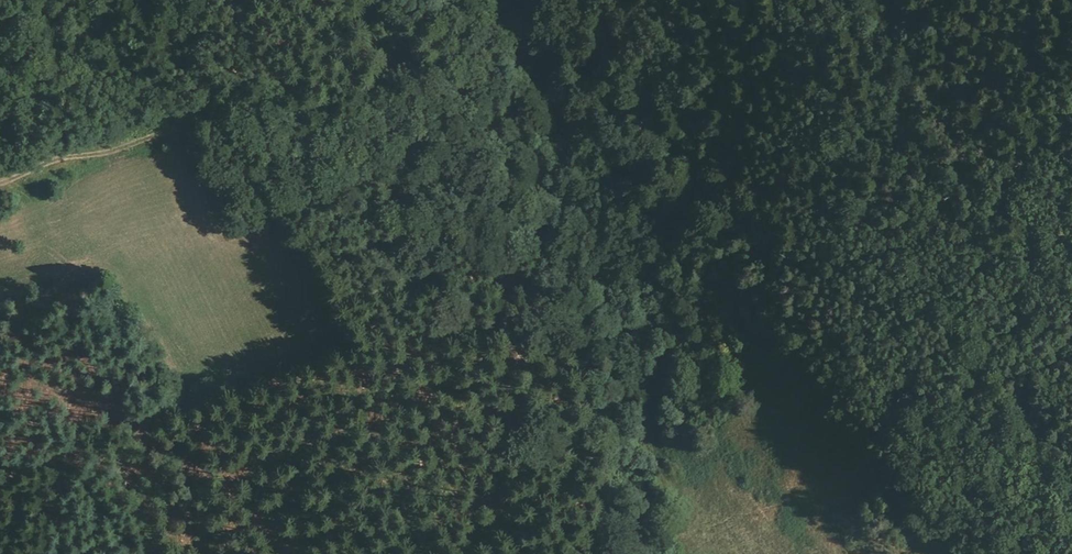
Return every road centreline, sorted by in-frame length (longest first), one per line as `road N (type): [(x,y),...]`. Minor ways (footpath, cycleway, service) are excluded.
road 1 (track): [(0,375),(74,392),(275,553)]

